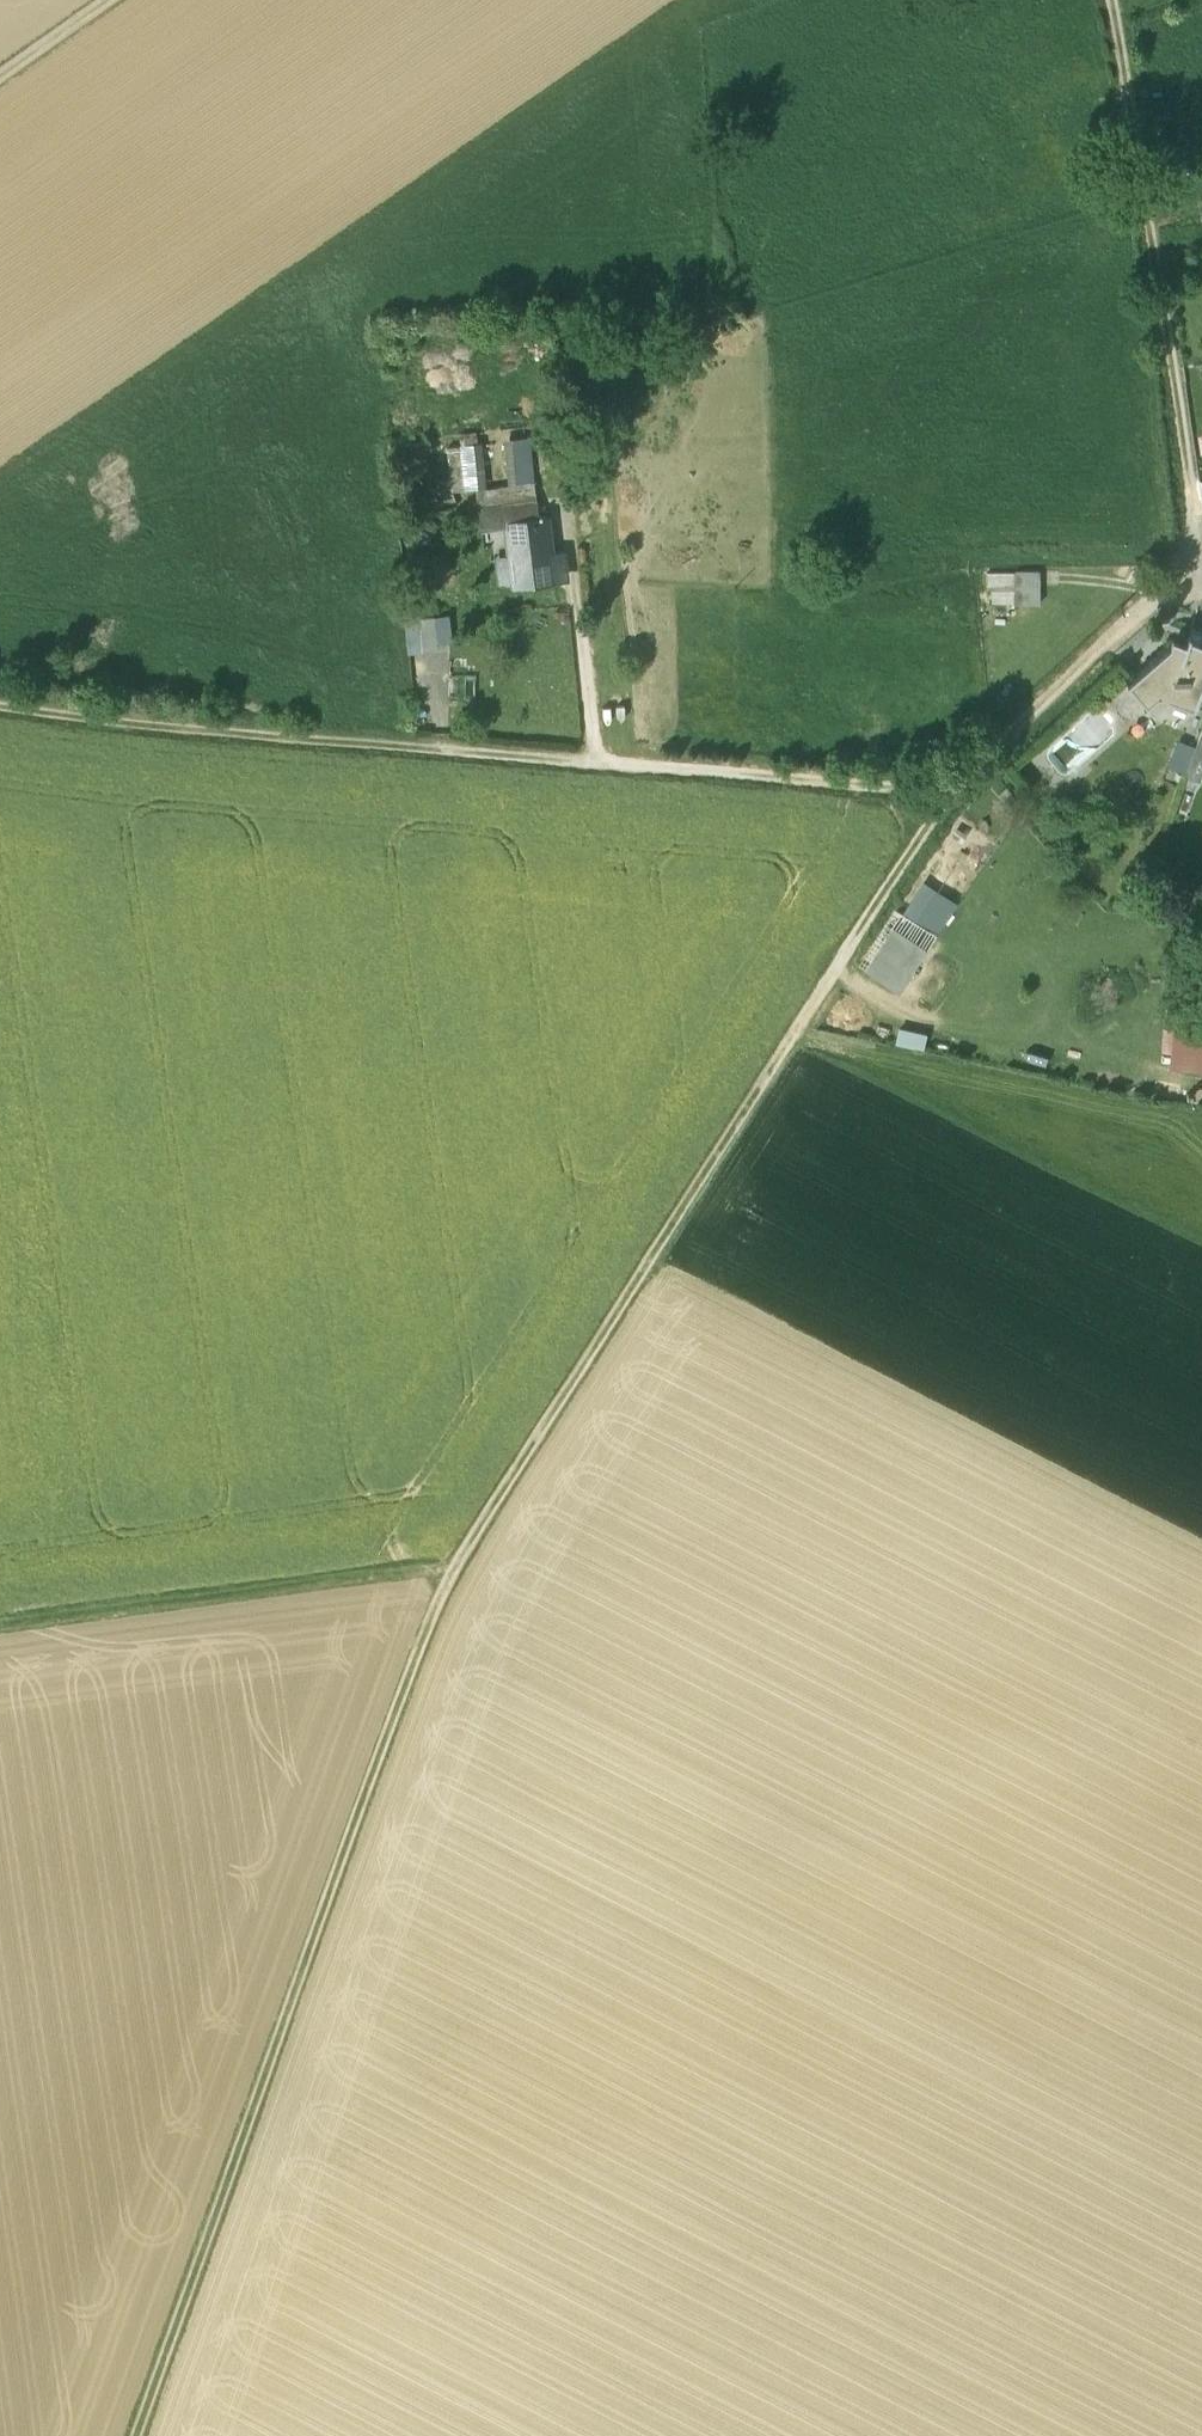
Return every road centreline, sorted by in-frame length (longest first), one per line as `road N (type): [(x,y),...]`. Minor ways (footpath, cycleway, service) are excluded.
road 1 (track): [(130,2435),(447,1572),(957,776)]
road 2 (track): [(1109,0),(1197,588)]
road 3 (track): [(447,1572),(0,1628)]
road 4 (track): [(0,709),(421,752)]
road 5 (track): [(957,776),(1161,599)]
road 6 (track): [(111,0),(0,78)]

